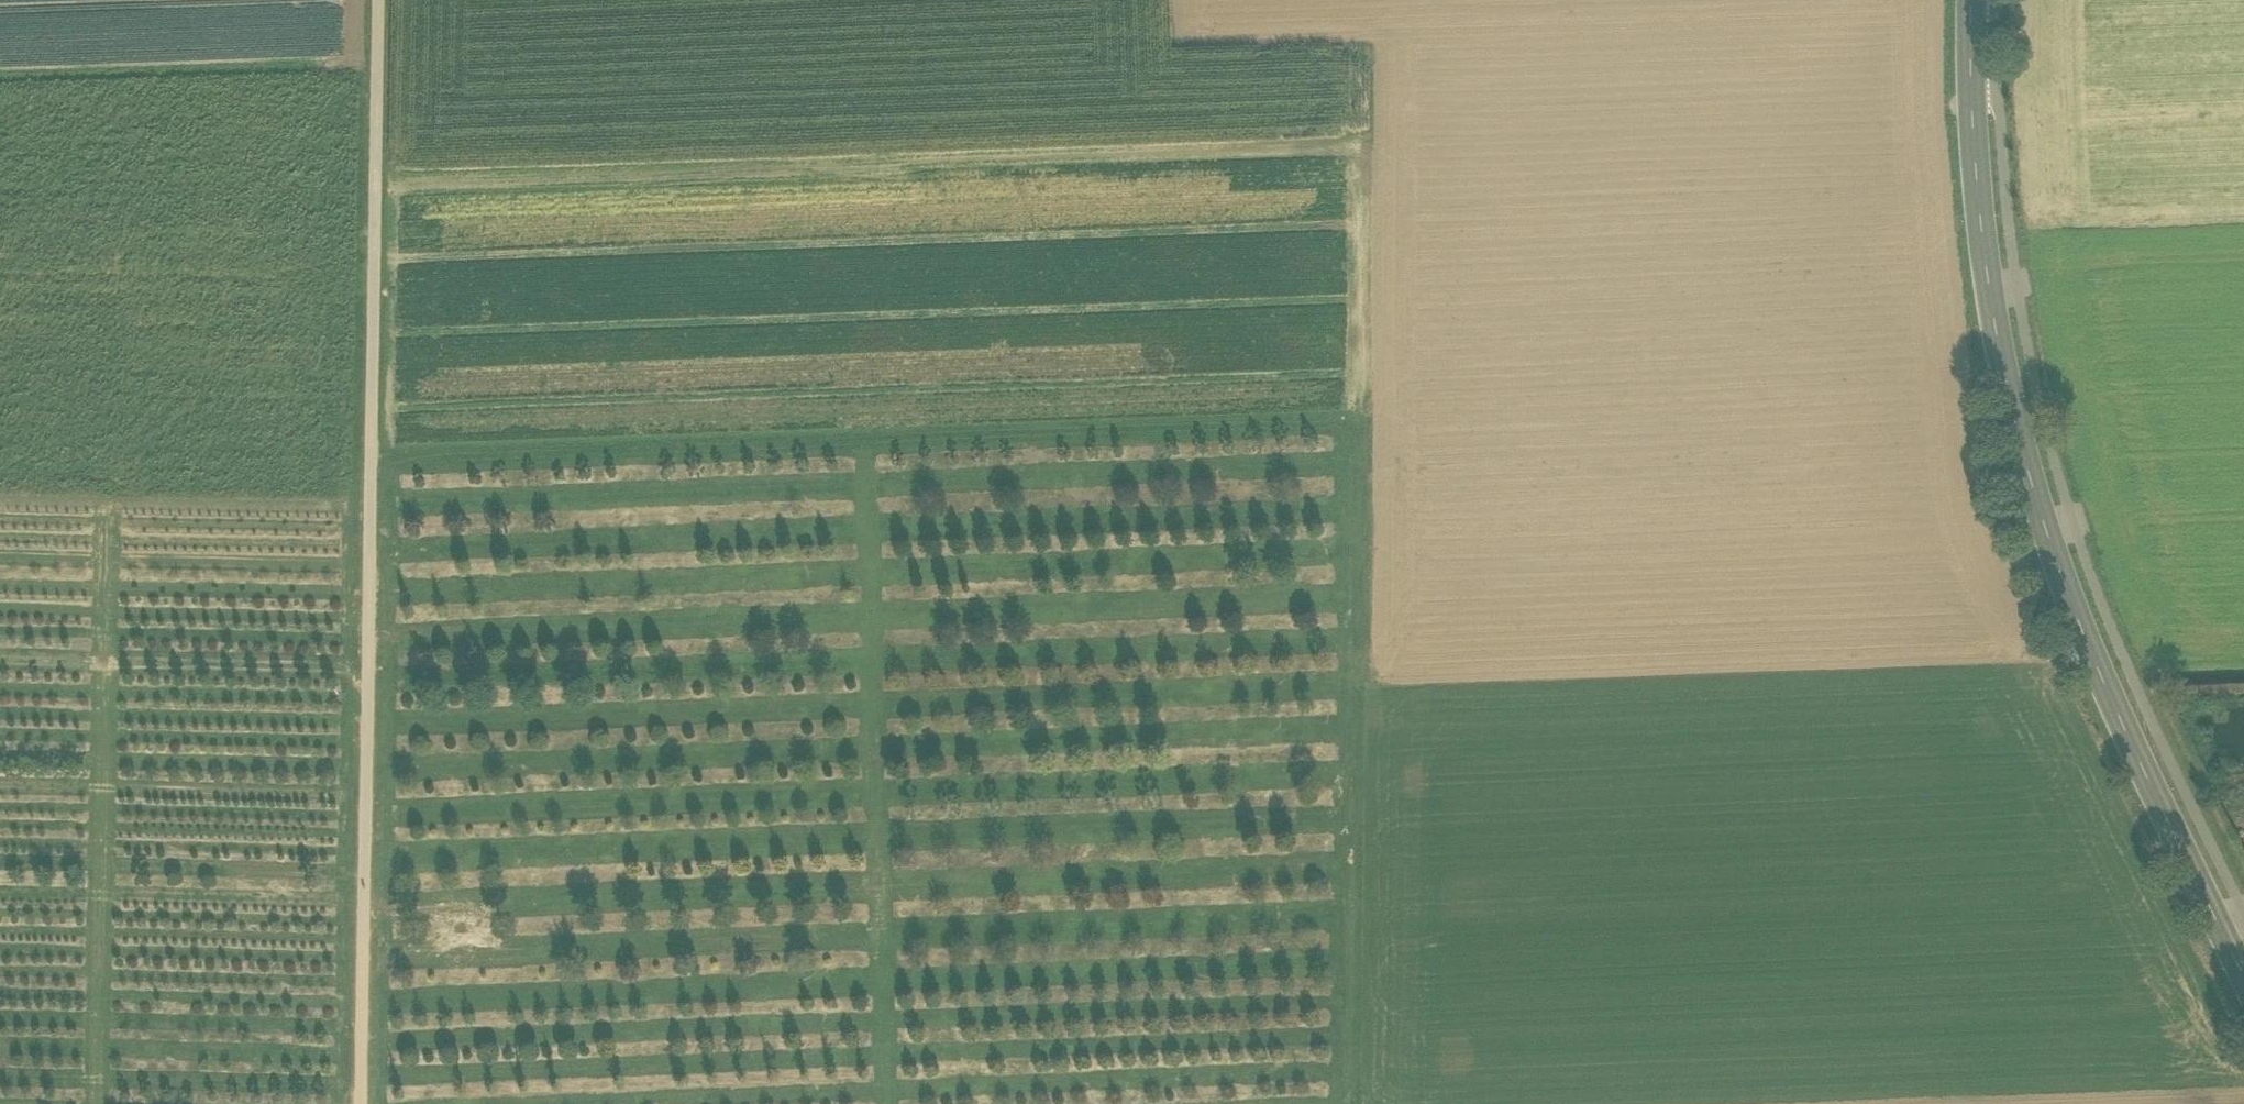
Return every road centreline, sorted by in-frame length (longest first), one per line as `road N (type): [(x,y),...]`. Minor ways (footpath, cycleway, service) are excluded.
road 1 (track): [(360,1103),(376,0)]
road 2 (tertiary): [(1971,0),(1983,247),(2043,524),(2096,670),(2243,980)]

